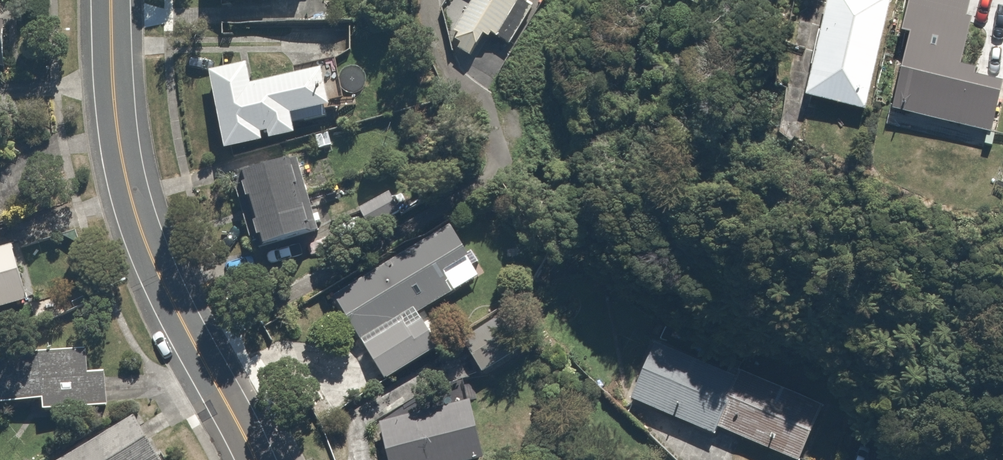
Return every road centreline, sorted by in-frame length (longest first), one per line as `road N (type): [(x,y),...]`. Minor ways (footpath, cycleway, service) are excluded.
road 1 (residential): [(193,345),(495,181),(502,166),(490,116),(440,60),(427,0)]
road 2 (tertiary): [(193,345),(144,246),(128,191),(110,0)]
road 3 (tertiary): [(254,459),(193,345)]

